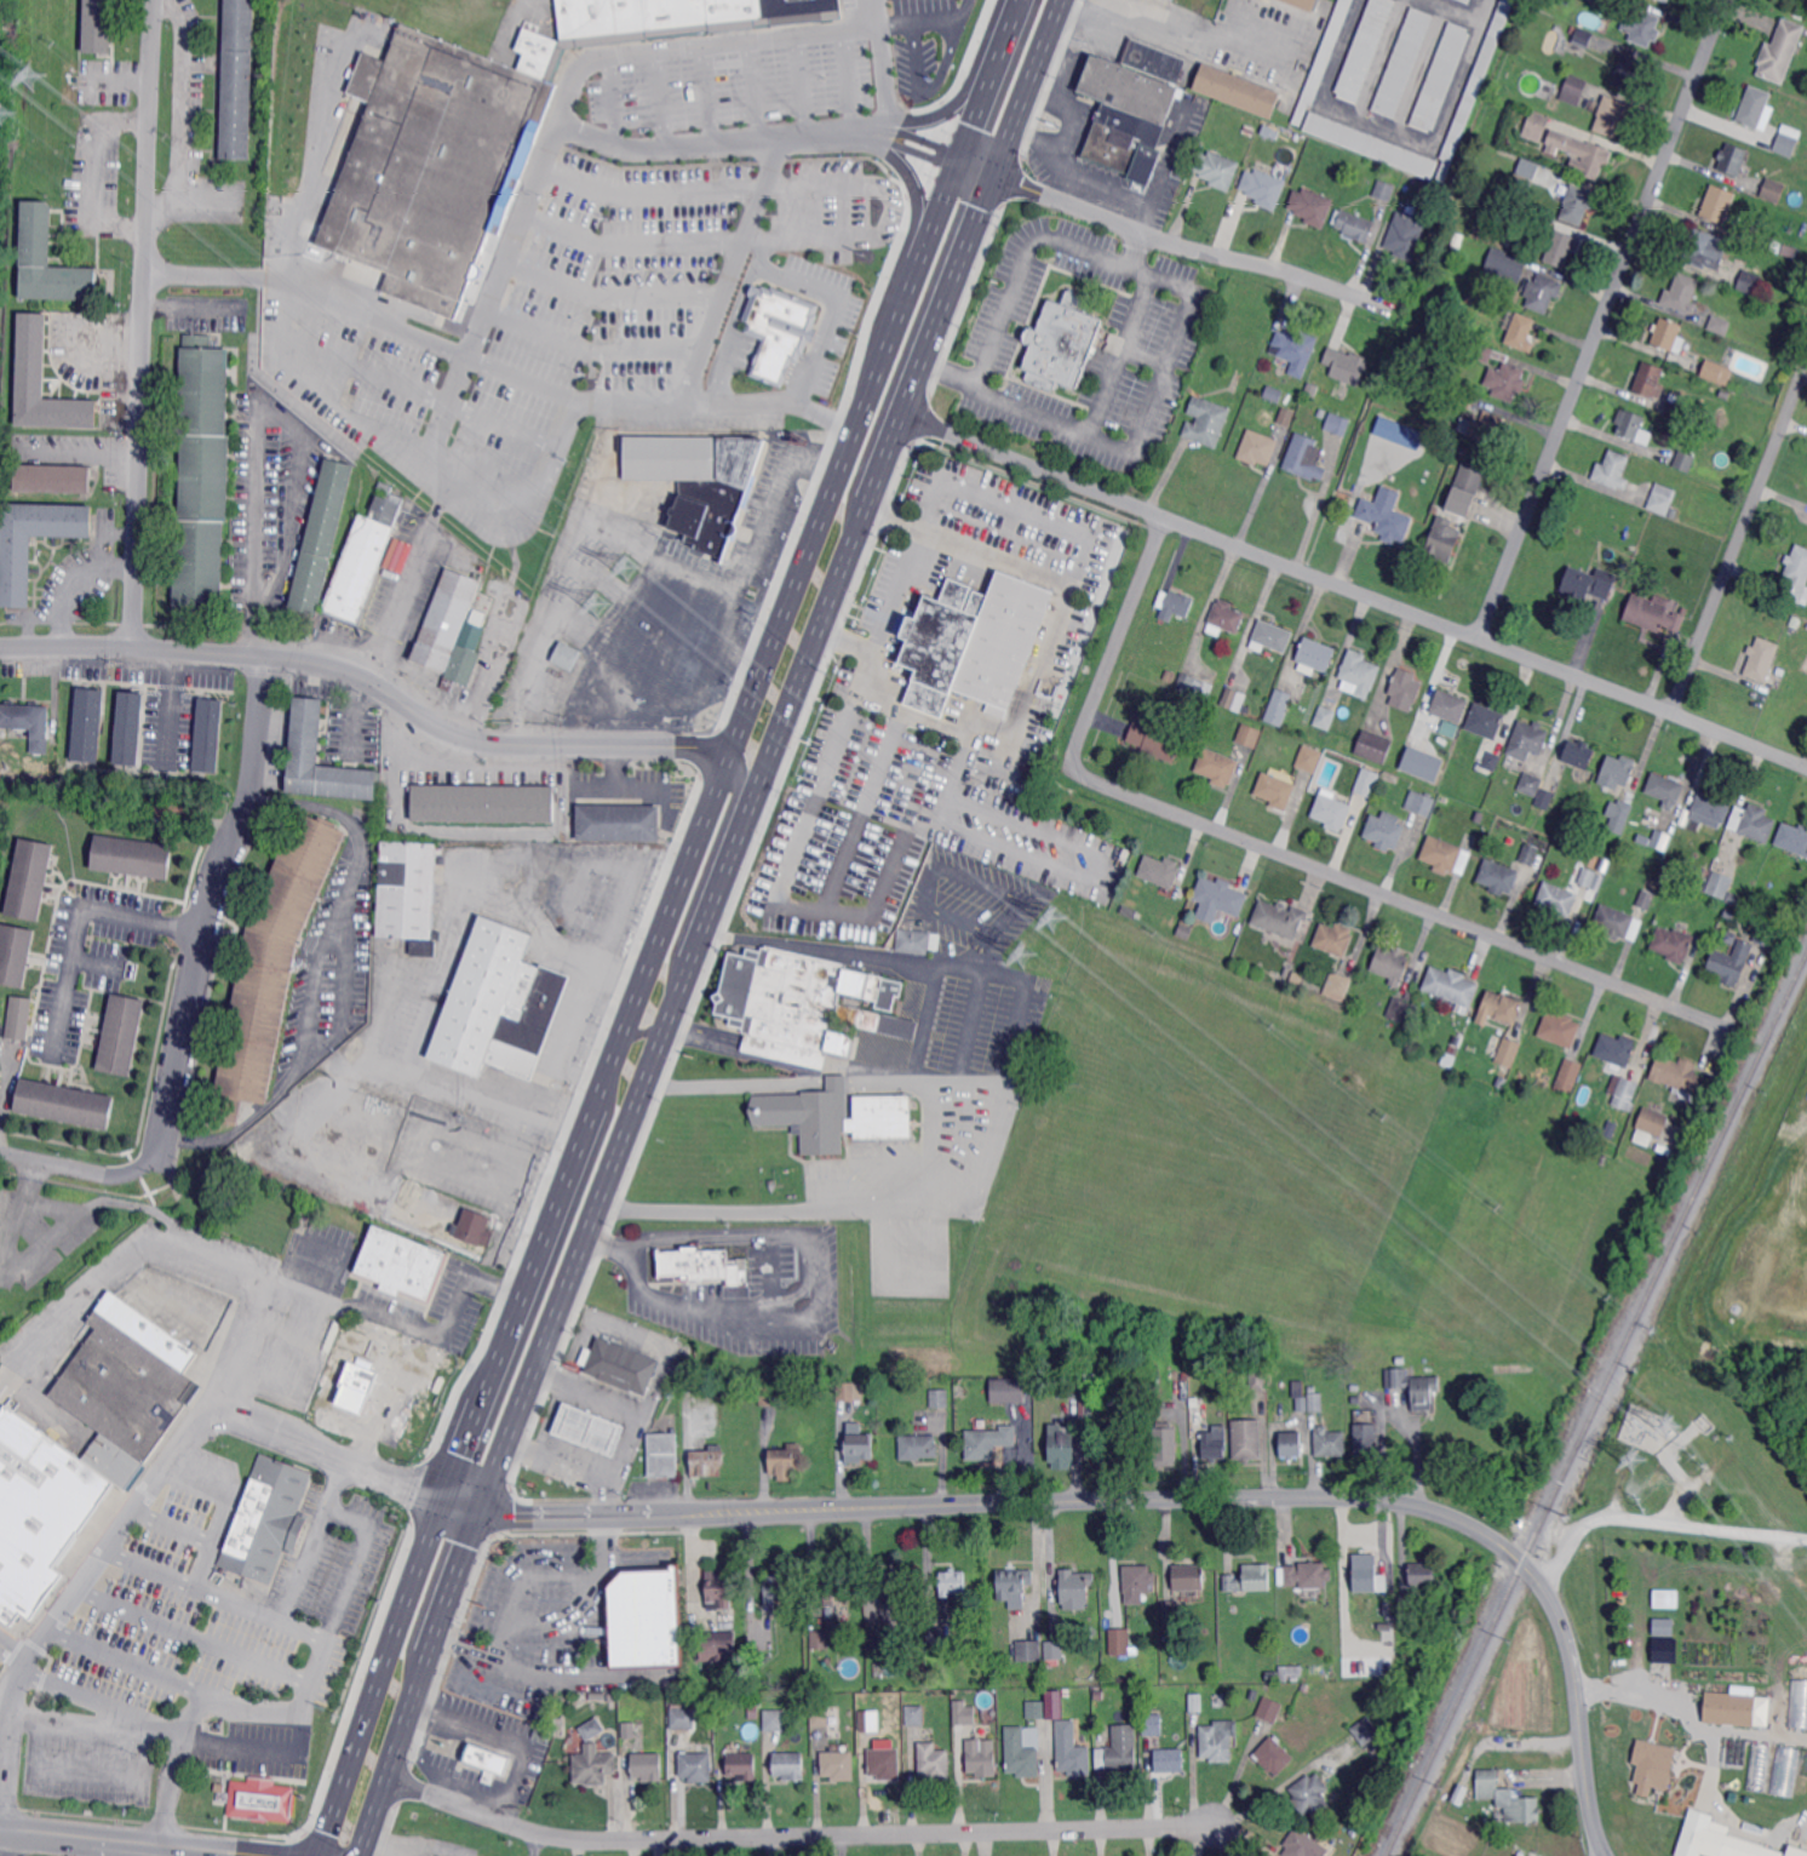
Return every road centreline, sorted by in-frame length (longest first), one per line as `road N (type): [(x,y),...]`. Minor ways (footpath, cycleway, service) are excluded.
road 1 (residential): [(1607,1855),(1591,1804),(1573,1656),(1556,1609),(1515,1554),(1434,1510),(1360,1497),(1281,1497),(476,1514),(441,1494)]
road 2 (primary): [(738,727),(441,1494),(329,1817)]
road 3 (residential): [(1166,519),(1077,749),(1082,774),(1739,1035)]
road 4 (residential): [(1806,766),(905,412)]
road 5 (residential): [(1216,1825),(585,1839),(533,1832),(388,1775)]
road 6 (primary): [(465,1546),(761,784)]
road 7 (residential): [(730,744),(467,741),(332,665),(134,648),(0,648)]
road 8 (residential): [(1728,0),(1480,638)]
road 9 (residential): [(155,0),(134,648)]
road 10 (primary): [(761,784),(979,217)]
road 11 (residential): [(265,658),(253,798),(217,877),(161,1145),(137,1170)]
road 12 (residential): [(1393,310),(1301,275),(1178,245),(959,157)]
road 13 (primary): [(904,304),(738,727)]
road 14 (residential): [(1806,363),(1673,712)]
road 15 (primary): [(359,1855),(465,1546)]
road 16 (primary): [(1019,0),(904,304)]
road 17 (residential): [(1806,1539),(1611,1513),(1583,1524),(1547,1591)]
road 18 (residential): [(47,1058),(78,909),(205,932)]
road 19 (residential): [(234,1855),(0,1829)]
road 20 (primary): [(979,217),(1062,0)]
road 21 (residential): [(137,1170),(115,1175),(0,1151)]
road 22 (residential): [(268,277),(144,277)]

